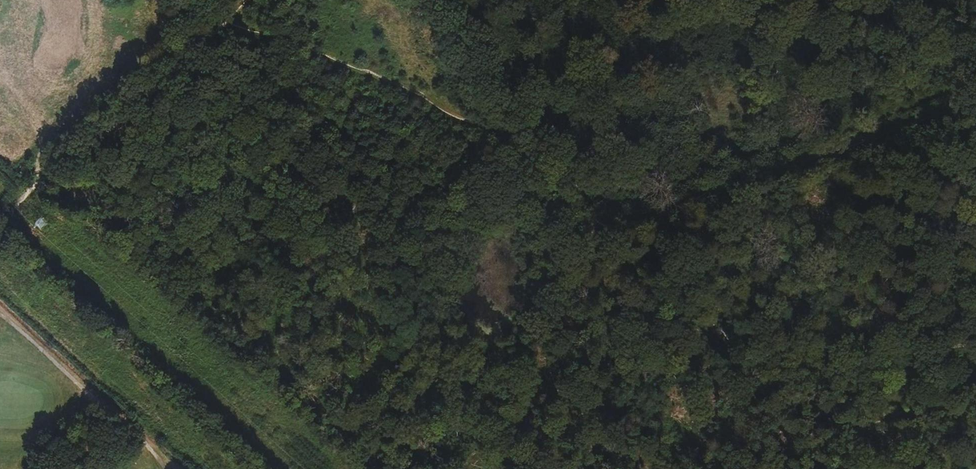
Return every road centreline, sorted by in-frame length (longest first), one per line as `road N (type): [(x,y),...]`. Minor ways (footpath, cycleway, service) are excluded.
road 1 (track): [(225,18),(550,150),(615,224)]
road 2 (track): [(615,224),(975,99)]
road 3 (track): [(225,18),(0,224)]

